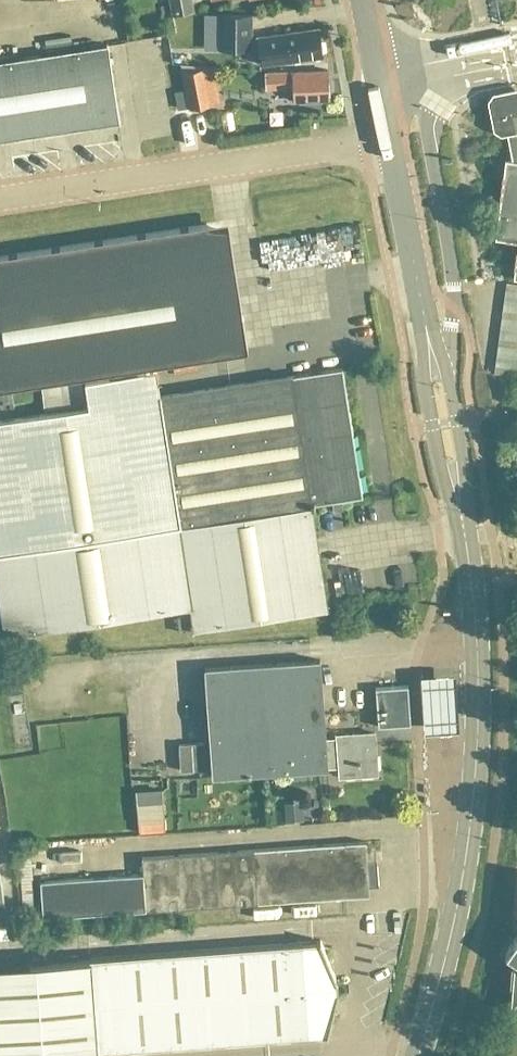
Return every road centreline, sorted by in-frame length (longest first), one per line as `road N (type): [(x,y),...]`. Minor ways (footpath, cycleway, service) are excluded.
road 1 (tertiary): [(419,1055),(456,913),(475,762),(477,660),(468,561),(386,141)]
road 2 (unclassified): [(0,201),(365,144)]
road 3 (tertiary): [(386,141),(361,0)]

